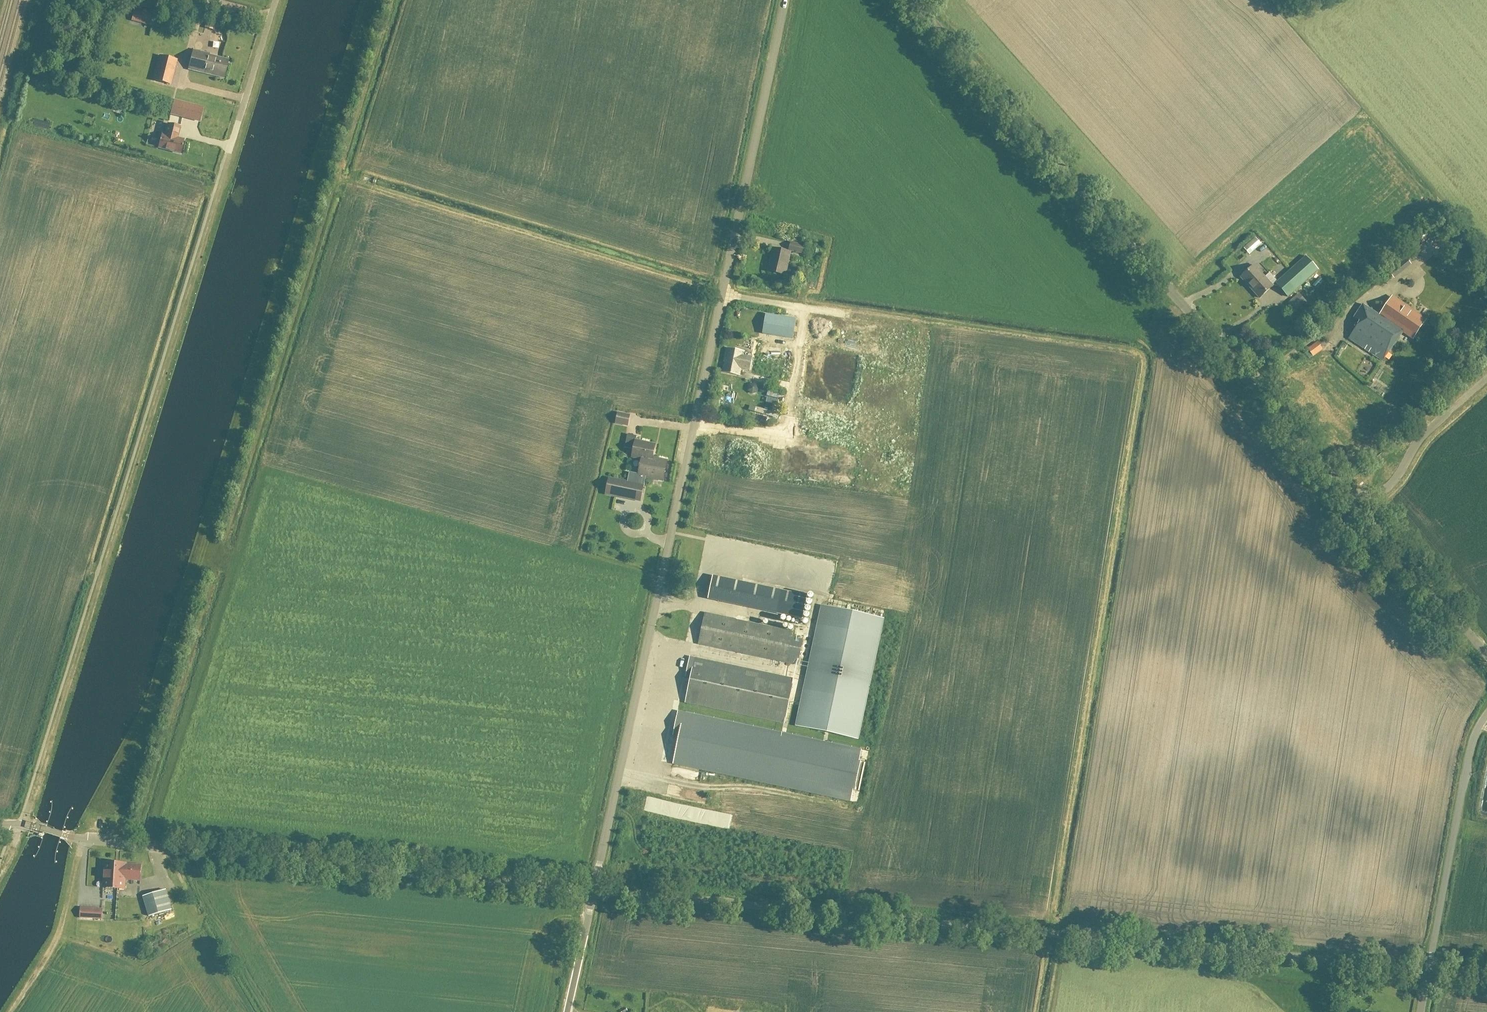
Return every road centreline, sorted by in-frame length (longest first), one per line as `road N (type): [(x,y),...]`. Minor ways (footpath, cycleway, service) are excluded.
road 1 (unclassified): [(593,891),(787,0)]
road 2 (tertiary): [(1486,652),(914,0)]
road 3 (unclassified): [(1428,970),(593,891)]
road 4 (track): [(230,152),(23,827)]
road 5 (unclassified): [(593,891),(62,835)]
road 6 (unclassified): [(1428,970),(1463,770),(1486,711)]
road 7 (track): [(80,840),(61,925),(9,1011)]
road 8 (unclassified): [(230,152),(276,0)]
road 9 (unclassified): [(567,1011),(593,891)]

